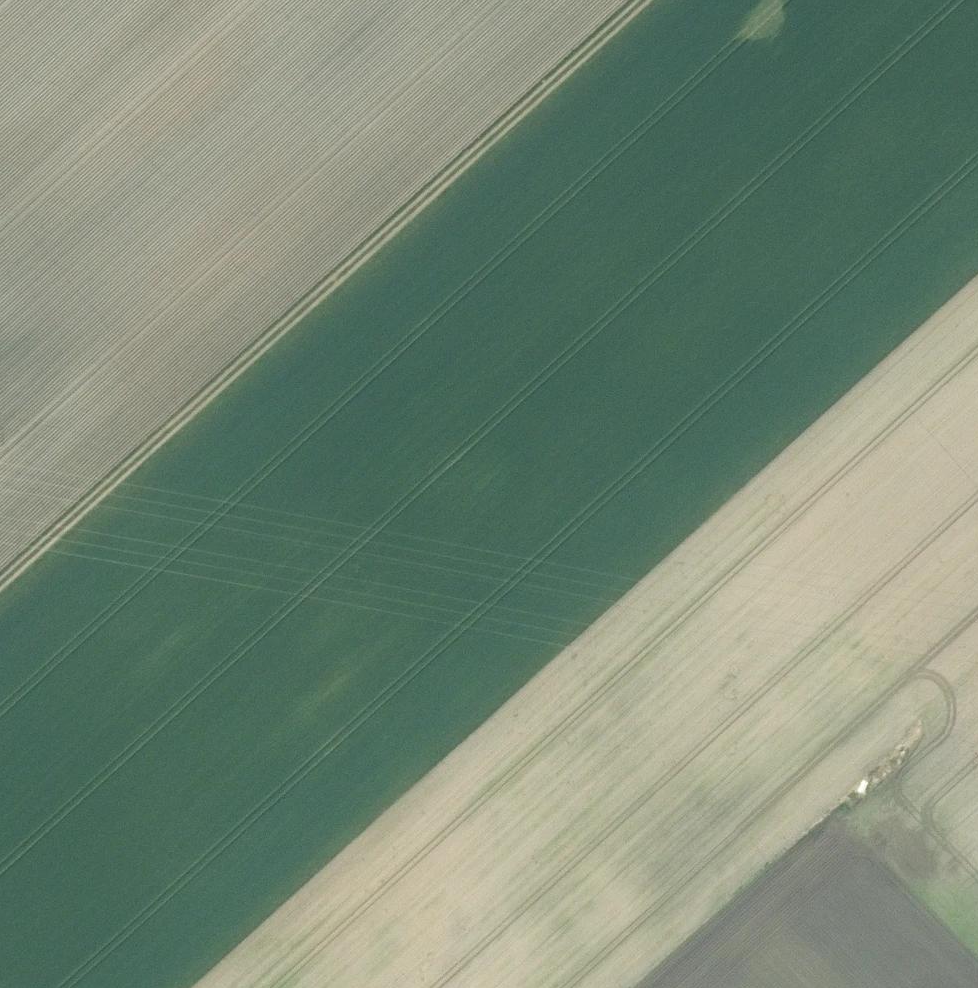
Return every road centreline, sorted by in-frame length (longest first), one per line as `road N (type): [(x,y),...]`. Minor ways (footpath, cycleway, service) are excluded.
road 1 (track): [(0,583),(642,0)]

